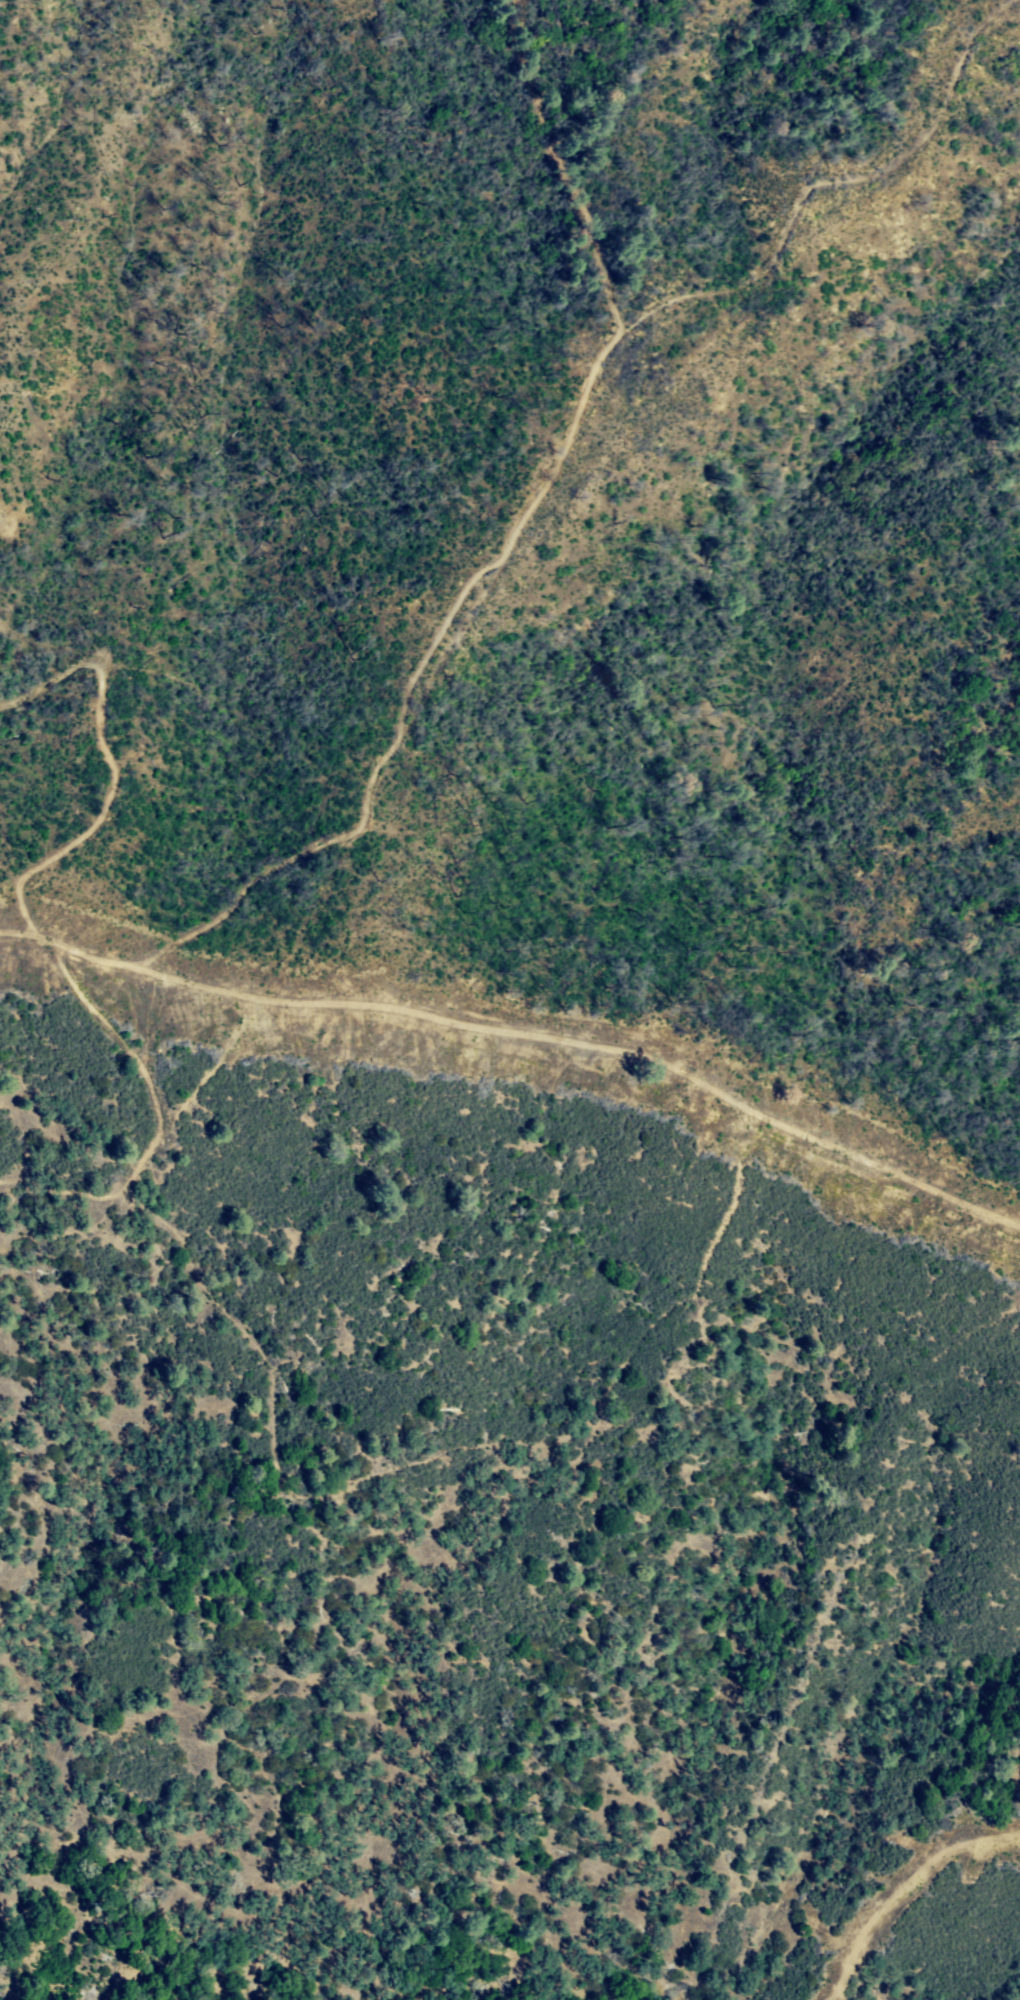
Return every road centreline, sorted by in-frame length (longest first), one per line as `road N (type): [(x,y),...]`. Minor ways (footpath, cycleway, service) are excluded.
road 1 (residential): [(0,928),(28,929),(120,966),(224,991),(372,1001),(473,1024),(647,1046),(963,1206),(1019,1222)]
road 2 (residential): [(839,1999),(876,1929),(939,1862),(962,1845),(1019,1839)]

